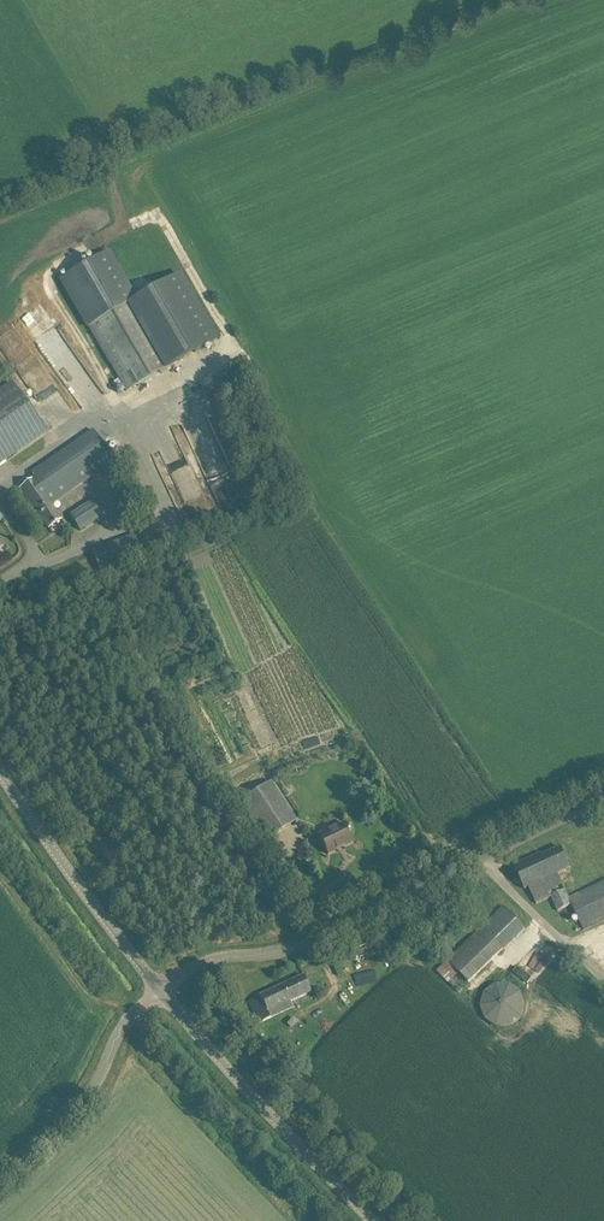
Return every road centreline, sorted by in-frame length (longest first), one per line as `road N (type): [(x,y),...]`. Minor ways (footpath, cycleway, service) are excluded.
road 1 (unclassified): [(162,991),(198,963),(299,945),(484,860)]
road 2 (unclassified): [(374,1220),(162,991)]
road 3 (unclassified): [(162,991),(101,924),(0,779)]
road 4 (unclassified): [(0,1180),(85,1100),(117,1035),(162,991)]
road 5 (unclassified): [(484,860),(603,979)]
road 6 (unclassified): [(484,860),(603,803)]

